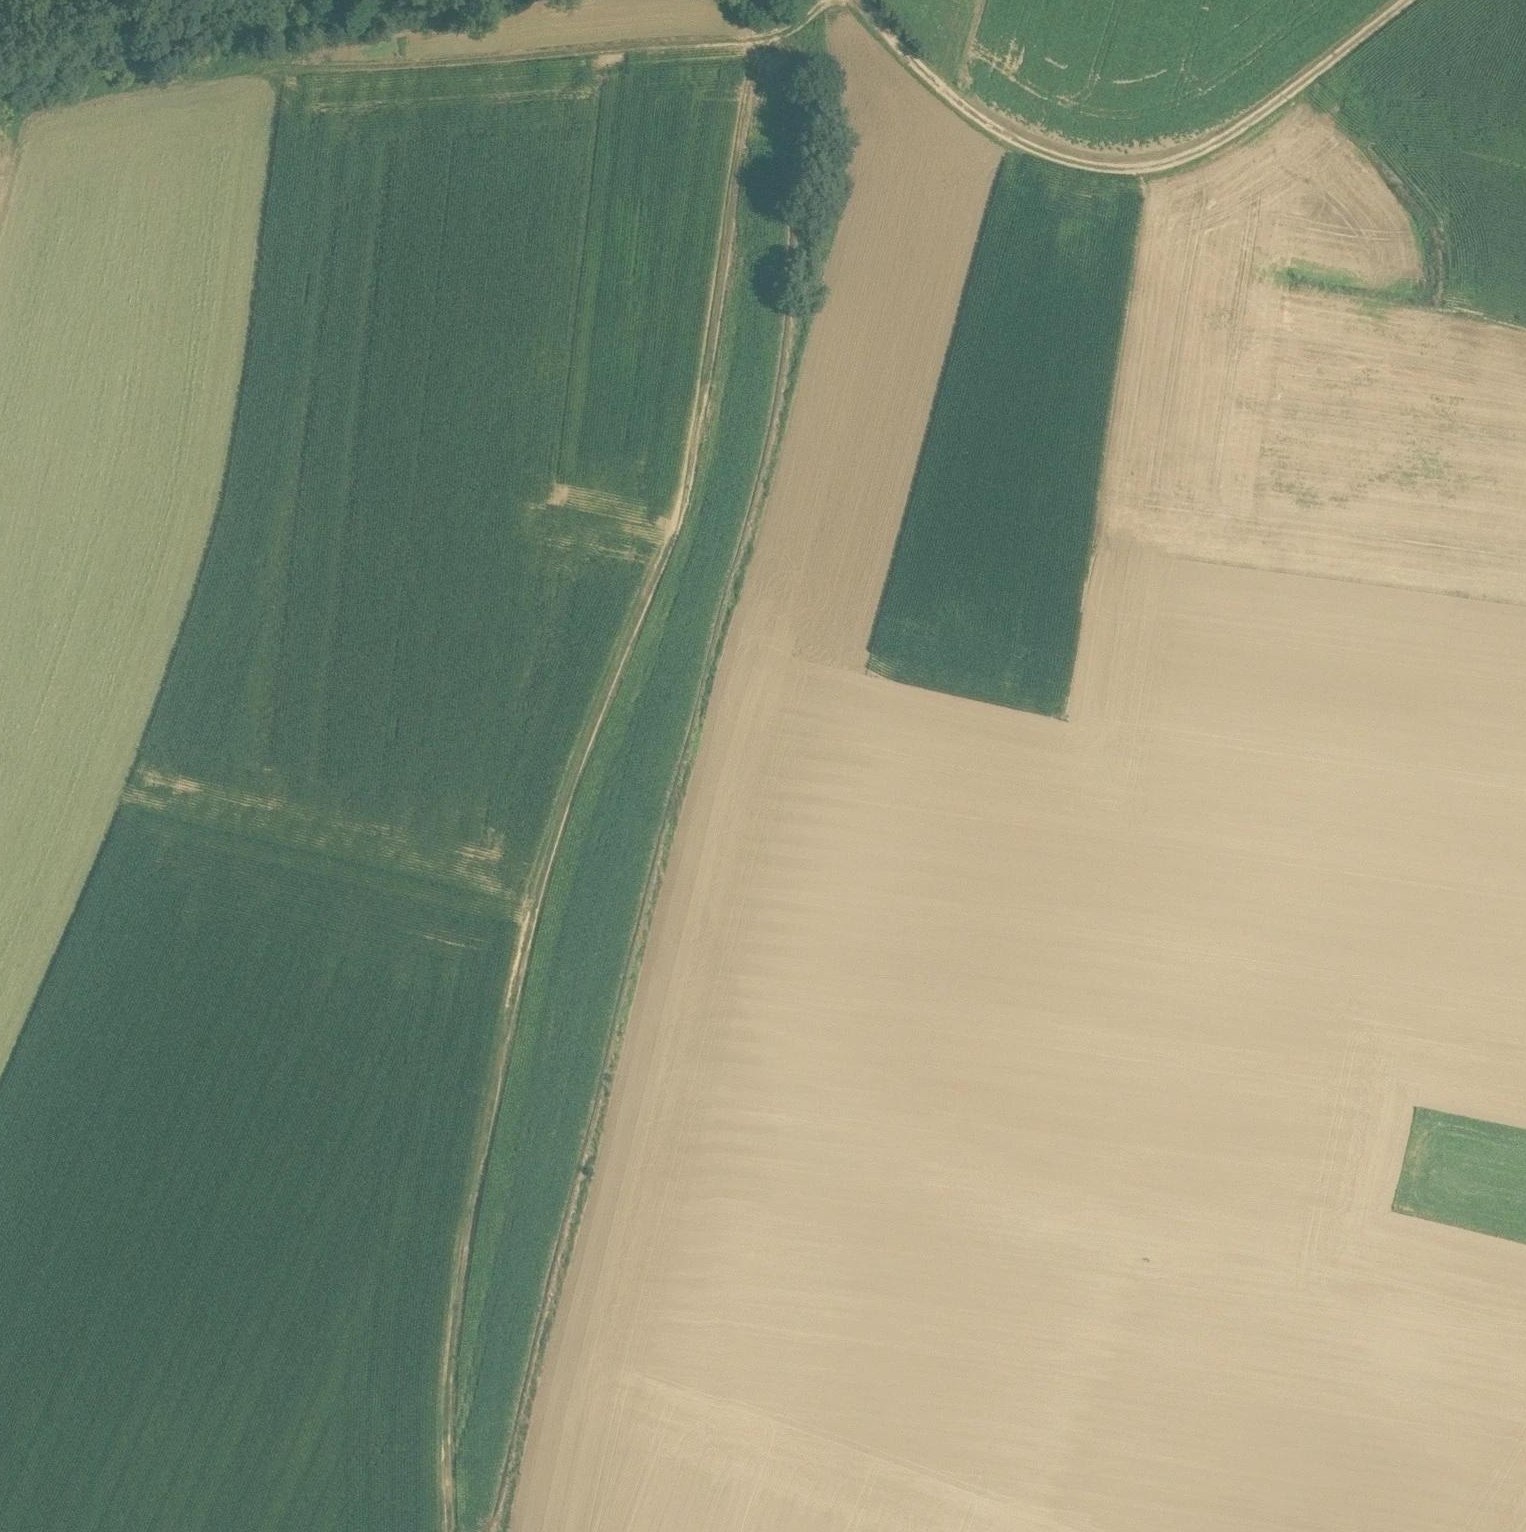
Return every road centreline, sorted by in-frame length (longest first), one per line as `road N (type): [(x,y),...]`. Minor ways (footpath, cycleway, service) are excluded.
road 1 (track): [(448,1531),(451,1318),(536,897),(693,475),(743,117),(759,54),(827,0)]
road 2 (track): [(852,0),(972,123),(1025,156),(1084,175),(1134,177),(1209,156),(1260,126),(1418,0)]
road 3 (track): [(783,32),(267,71)]

